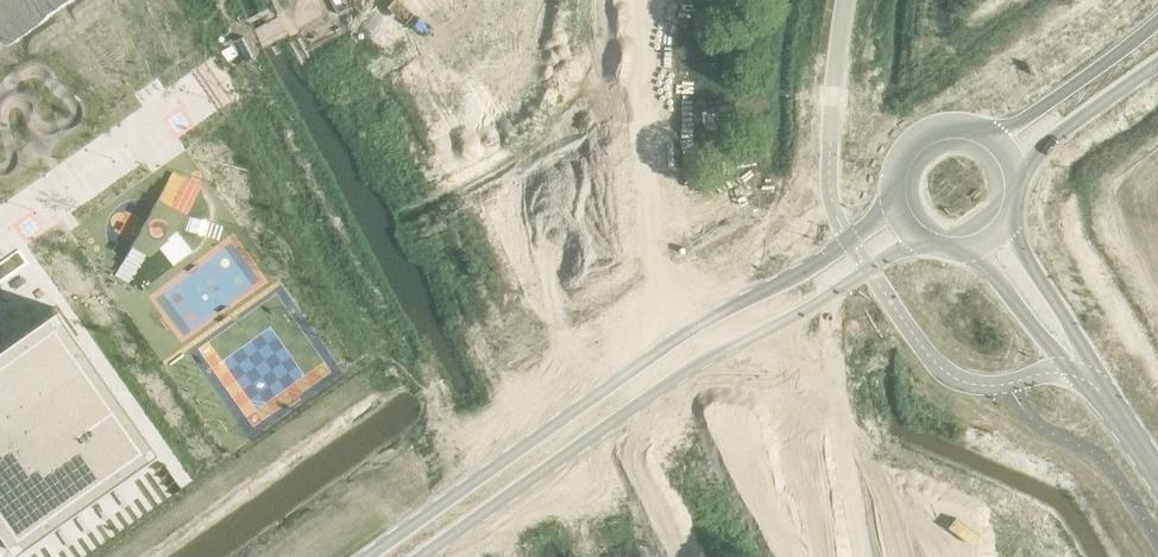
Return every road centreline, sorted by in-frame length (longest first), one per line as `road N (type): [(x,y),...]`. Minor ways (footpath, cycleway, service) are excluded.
road 1 (tertiary): [(848,239),(368,556)]
road 2 (tertiary): [(426,556),(868,269)]
road 3 (unclassified): [(1095,385),(1063,372),(1006,384),(955,379),(920,345),(868,269)]
road 4 (unclassified): [(848,239),(829,188),(830,112),(847,0)]
road 5 (tertiary): [(1157,19),(994,137)]
road 6 (tertiary): [(1016,168),(1157,65)]
road 7 (tertiary): [(994,137),(953,124),(913,139),(896,162),(893,205)]
road 8 (tertiary): [(1075,356),(1067,316),(1008,222)]
road 9 (tertiary): [(974,248),(1041,333),(1075,356)]

